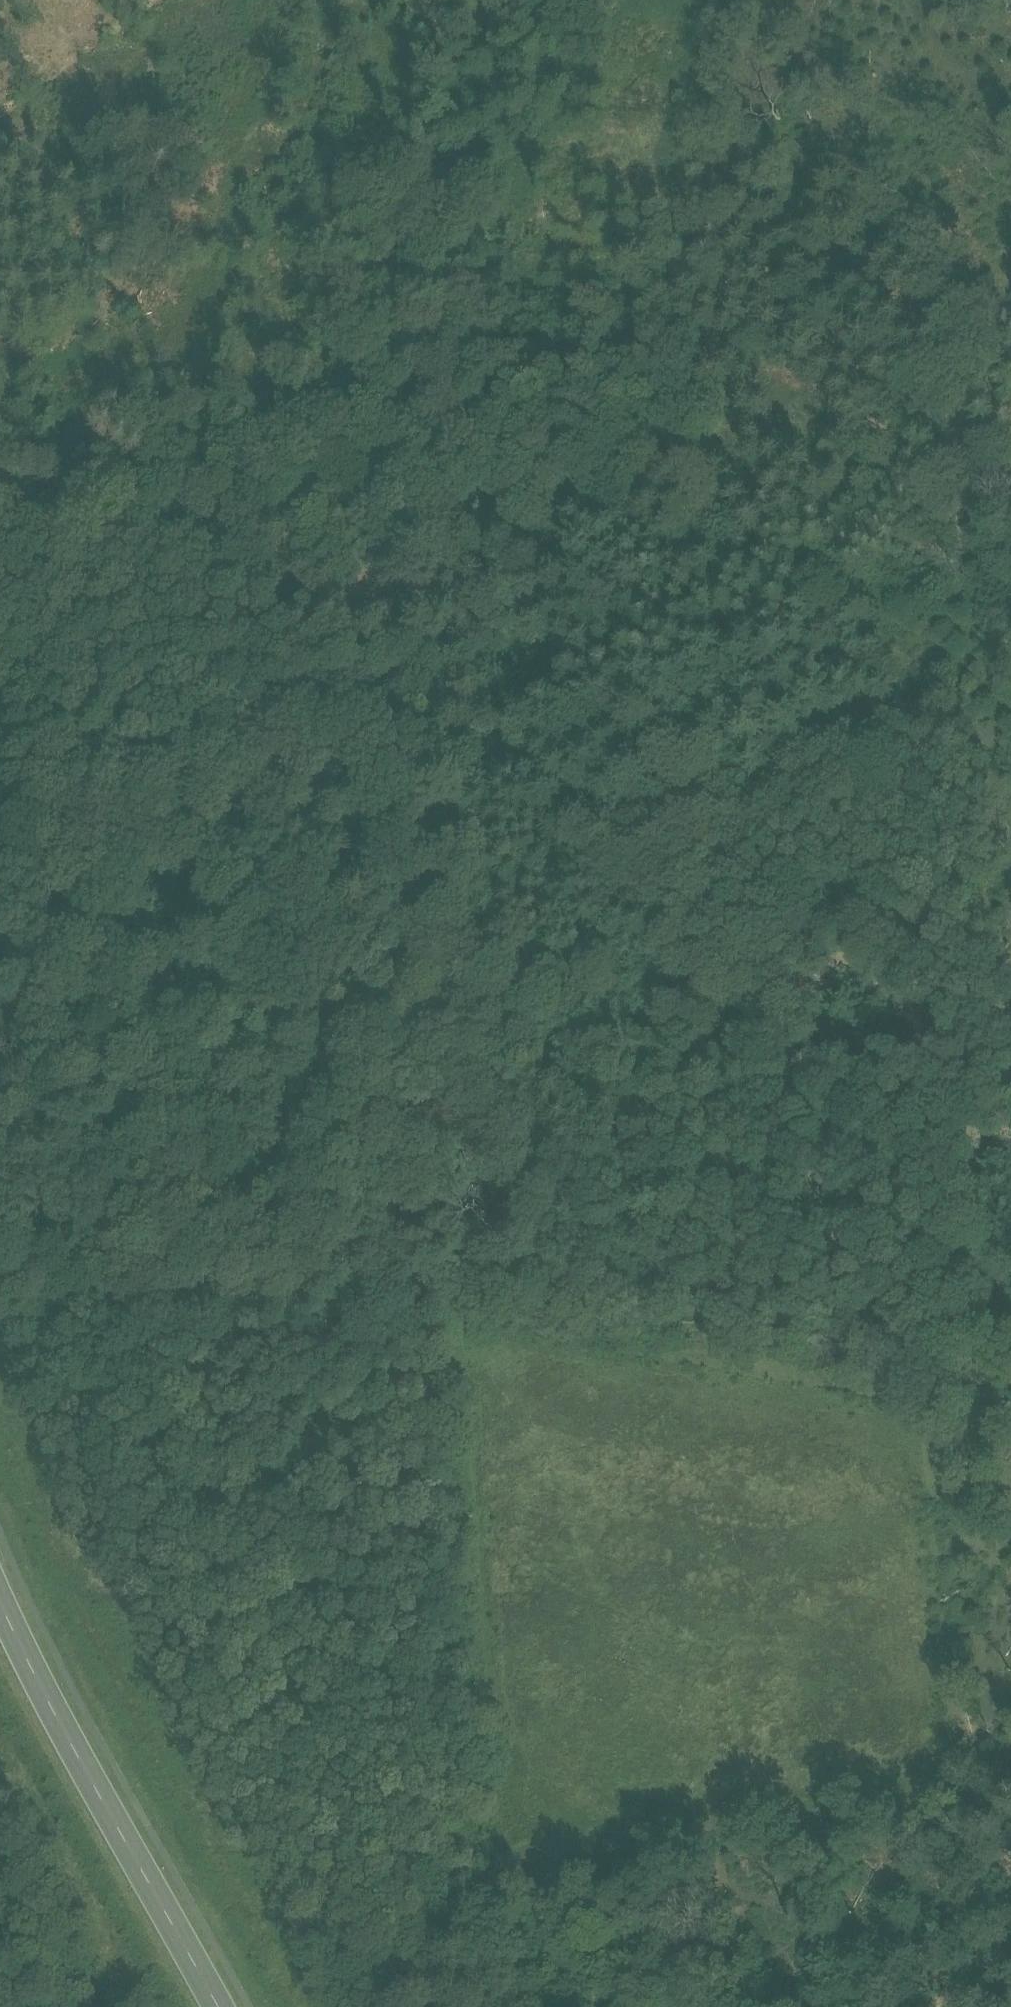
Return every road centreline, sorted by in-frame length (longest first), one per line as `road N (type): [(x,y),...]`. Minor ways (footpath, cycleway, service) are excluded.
road 1 (track): [(1010,1019),(960,991),(818,948),(749,823),(643,742),(569,664),(524,490),(505,372),(628,351),(723,251),(750,85),(732,0)]
road 2 (primary): [(219,2006),(0,1606)]
road 3 (track): [(704,2006),(694,1952),(717,1864),(712,1808)]

